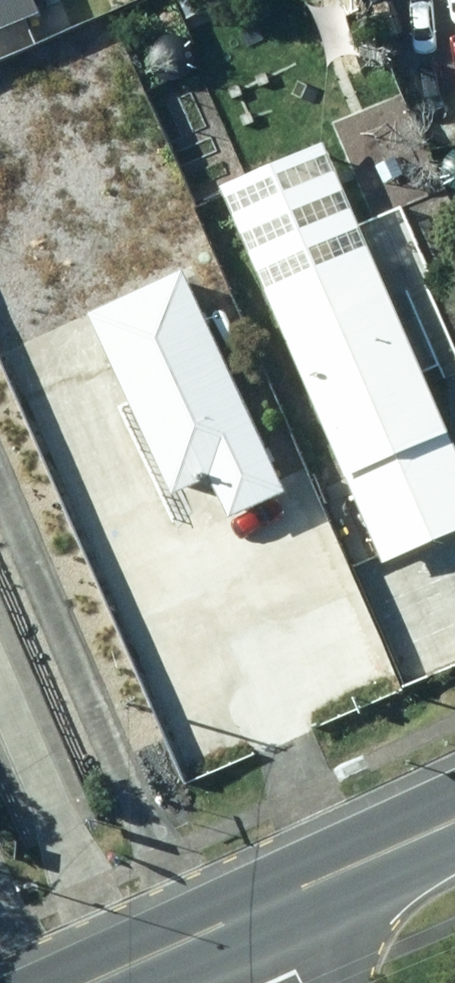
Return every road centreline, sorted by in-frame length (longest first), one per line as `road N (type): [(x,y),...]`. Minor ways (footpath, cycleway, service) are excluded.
road 1 (secondary): [(454,822),(252,910)]
road 2 (secondary): [(252,910),(83,982)]

